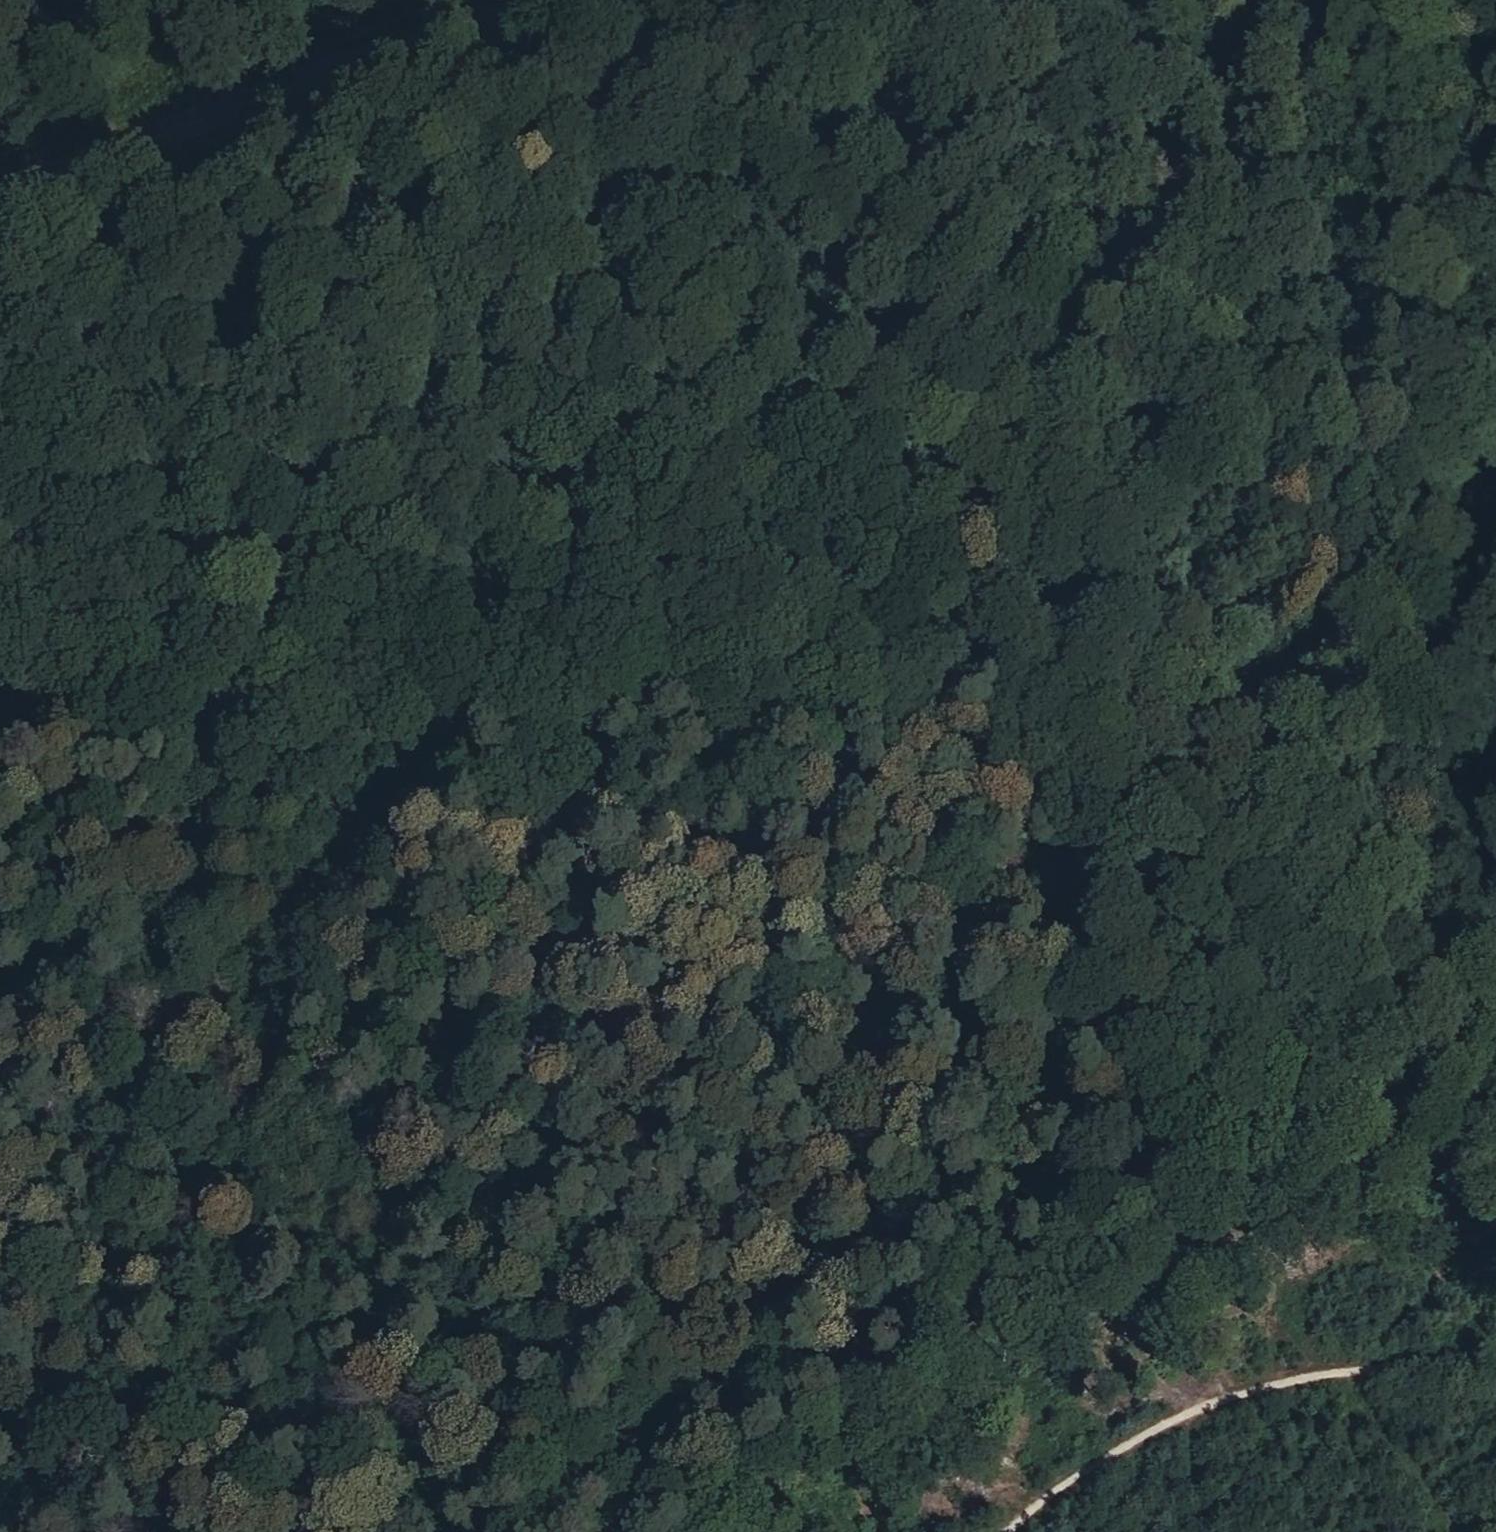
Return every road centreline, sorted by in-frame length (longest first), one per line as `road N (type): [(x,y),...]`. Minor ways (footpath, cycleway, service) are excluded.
road 1 (track): [(1495,627),(1366,198),(1330,46),(1331,0)]
road 2 (secondary): [(541,0),(0,200)]

